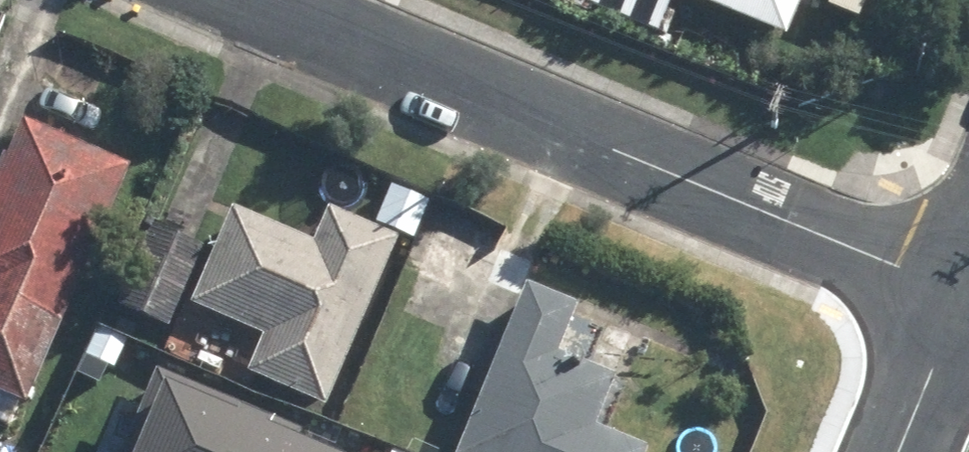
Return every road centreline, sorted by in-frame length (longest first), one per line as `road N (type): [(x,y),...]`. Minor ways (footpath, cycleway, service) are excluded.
road 1 (residential): [(275,0),(965,296)]
road 2 (residential): [(900,451),(965,296)]

